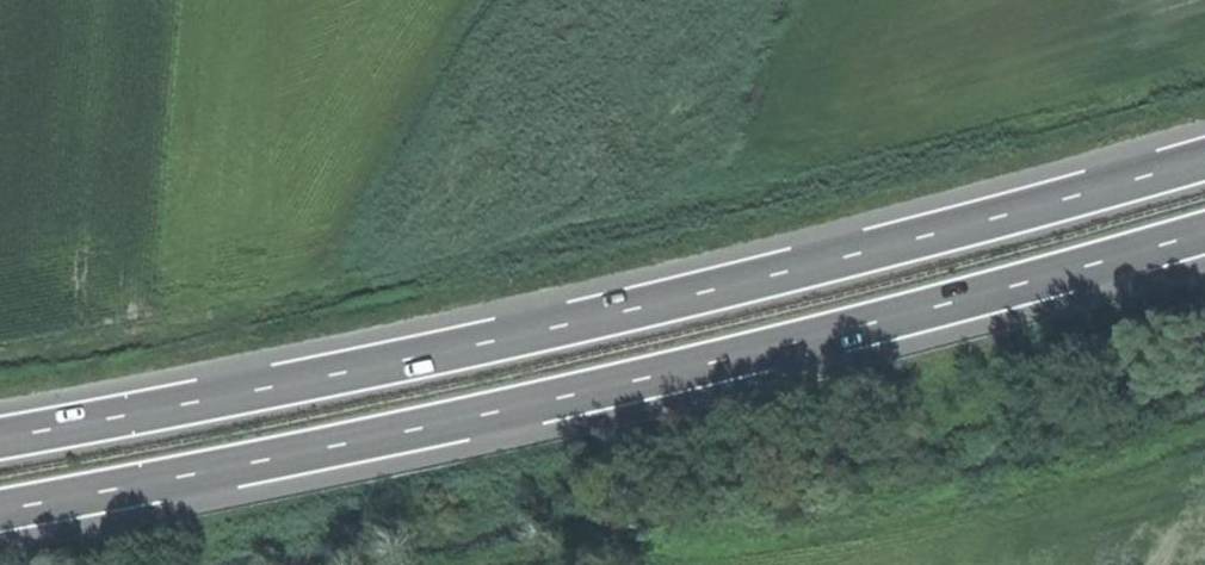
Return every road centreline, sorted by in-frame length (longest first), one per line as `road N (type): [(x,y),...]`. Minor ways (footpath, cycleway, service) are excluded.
road 1 (motorway): [(1204,160),(1068,201),(403,362),(0,438)]
road 2 (motorway): [(0,510),(738,357),(1204,232)]

